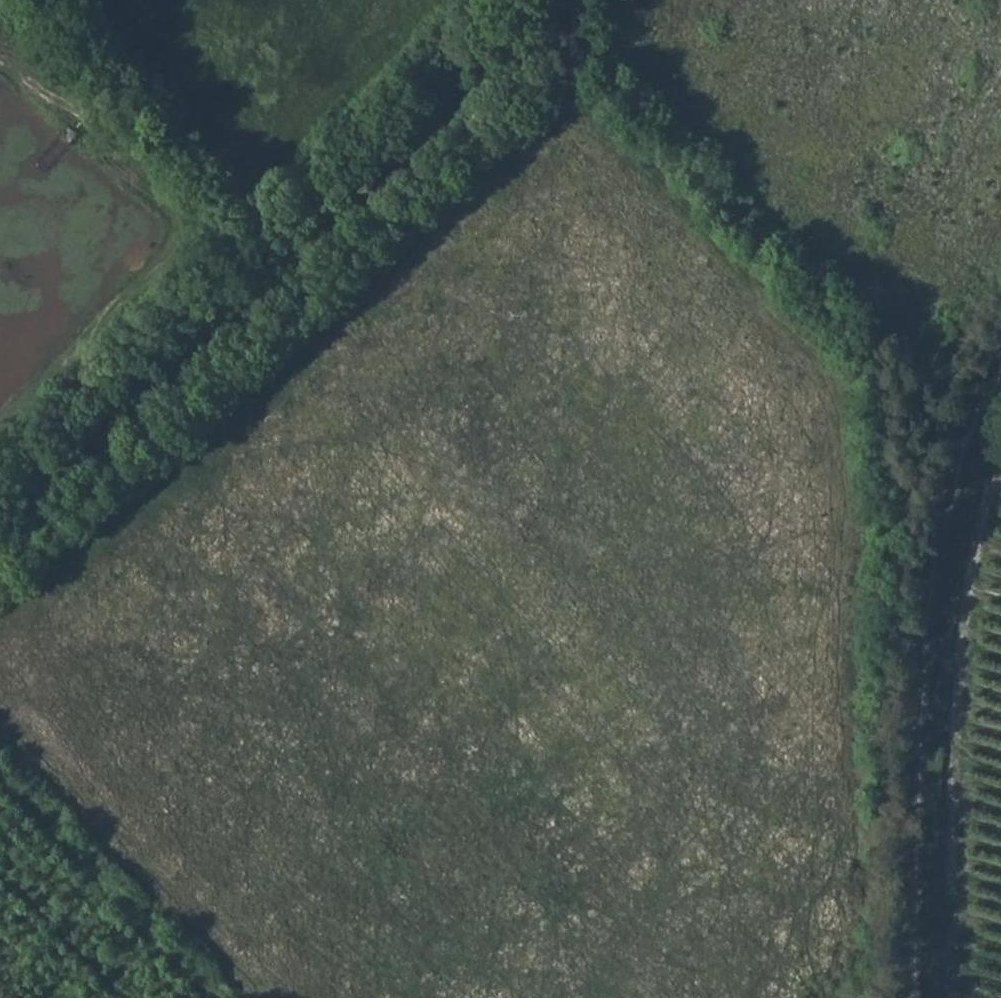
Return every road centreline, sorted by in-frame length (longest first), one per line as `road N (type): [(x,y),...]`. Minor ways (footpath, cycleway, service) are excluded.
road 1 (track): [(0,530),(457,118),(574,0)]
road 2 (track): [(917,997),(918,740),(966,429),(1000,369)]

